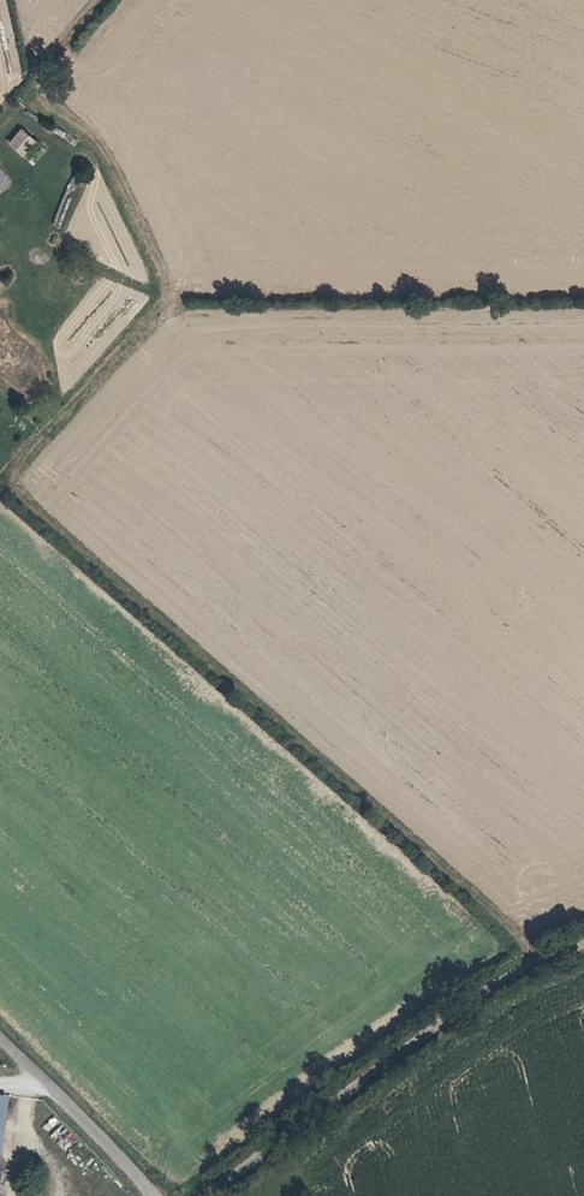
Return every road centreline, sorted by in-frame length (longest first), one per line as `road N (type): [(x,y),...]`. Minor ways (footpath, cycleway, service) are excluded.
road 1 (track): [(524,972),(527,951),(509,929),(19,503),(13,473),(167,304),(169,291),(100,150),(45,97),(41,82),(106,0)]
road 2 (unclassified): [(208,1195),(439,1025),(583,946)]
road 3 (unclassified): [(0,1041),(143,1195)]

